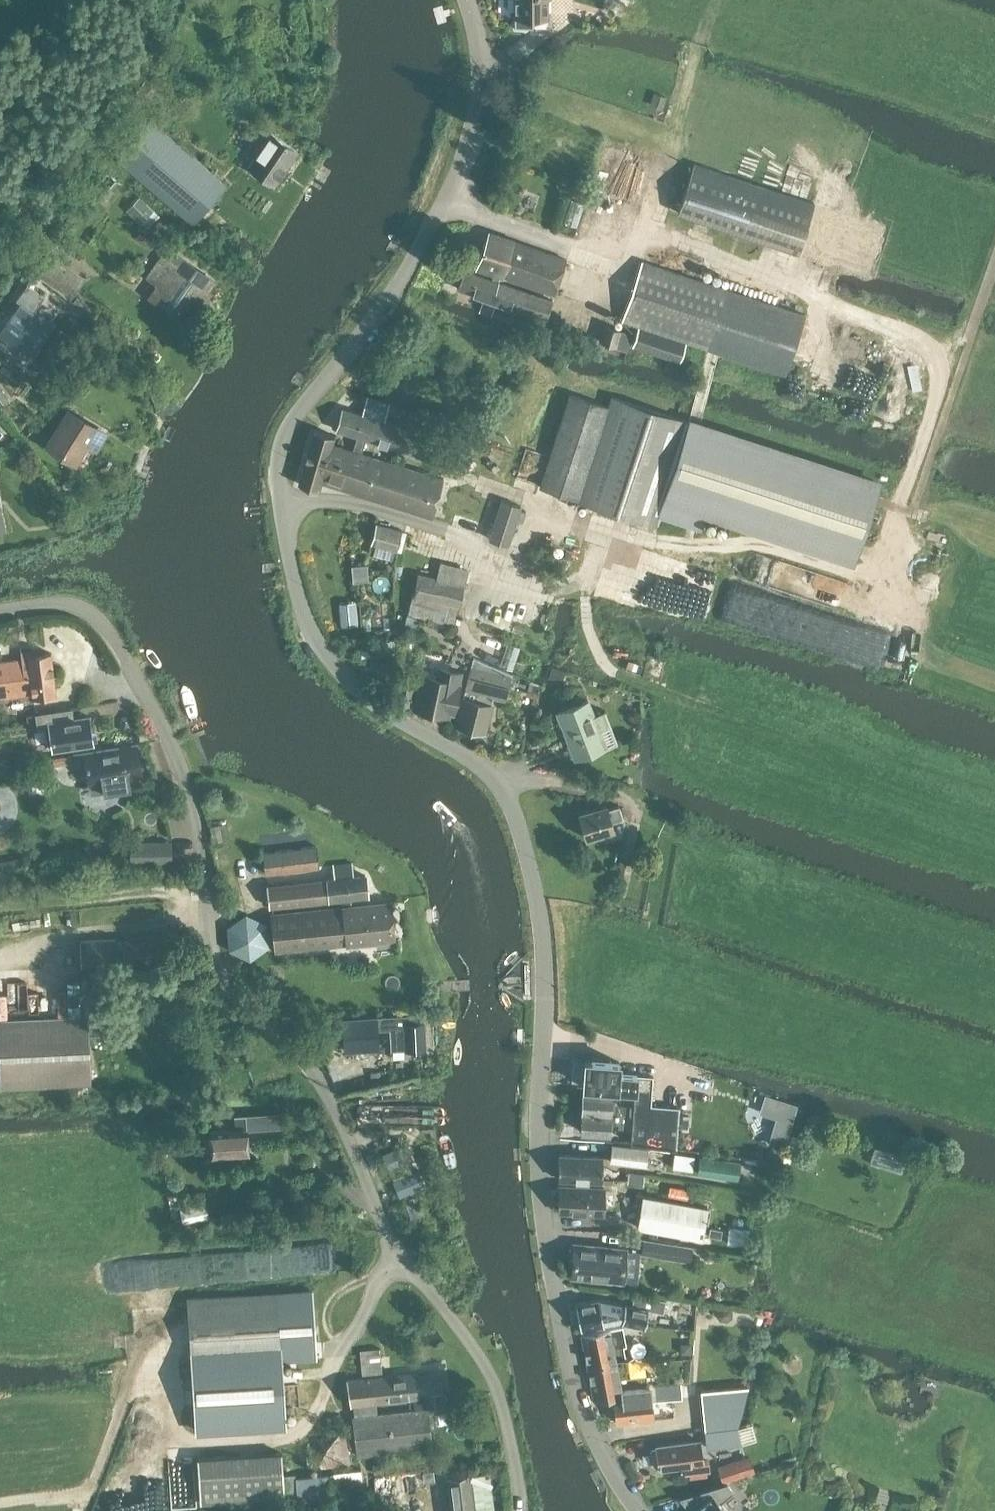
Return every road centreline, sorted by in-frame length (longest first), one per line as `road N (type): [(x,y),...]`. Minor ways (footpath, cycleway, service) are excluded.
road 1 (unclassified): [(639,1510),(571,1392),(554,1313),(541,1164),(539,919),(520,822),(493,778),(343,677),(303,615),(286,543),(285,437),(420,251),(476,127),(478,47),(463,0)]
road 2 (unclassified): [(520,1510),(502,1407),(455,1323),(410,1270),(325,1110),(218,965),(207,861),(172,751),(118,647),(78,608),(0,614)]
road 3 (track): [(393,1239),(383,1286),(299,1438),(164,1444),(160,1374),(134,1374),(87,1494),(0,1506)]
road 4 (track): [(0,908),(210,888)]

